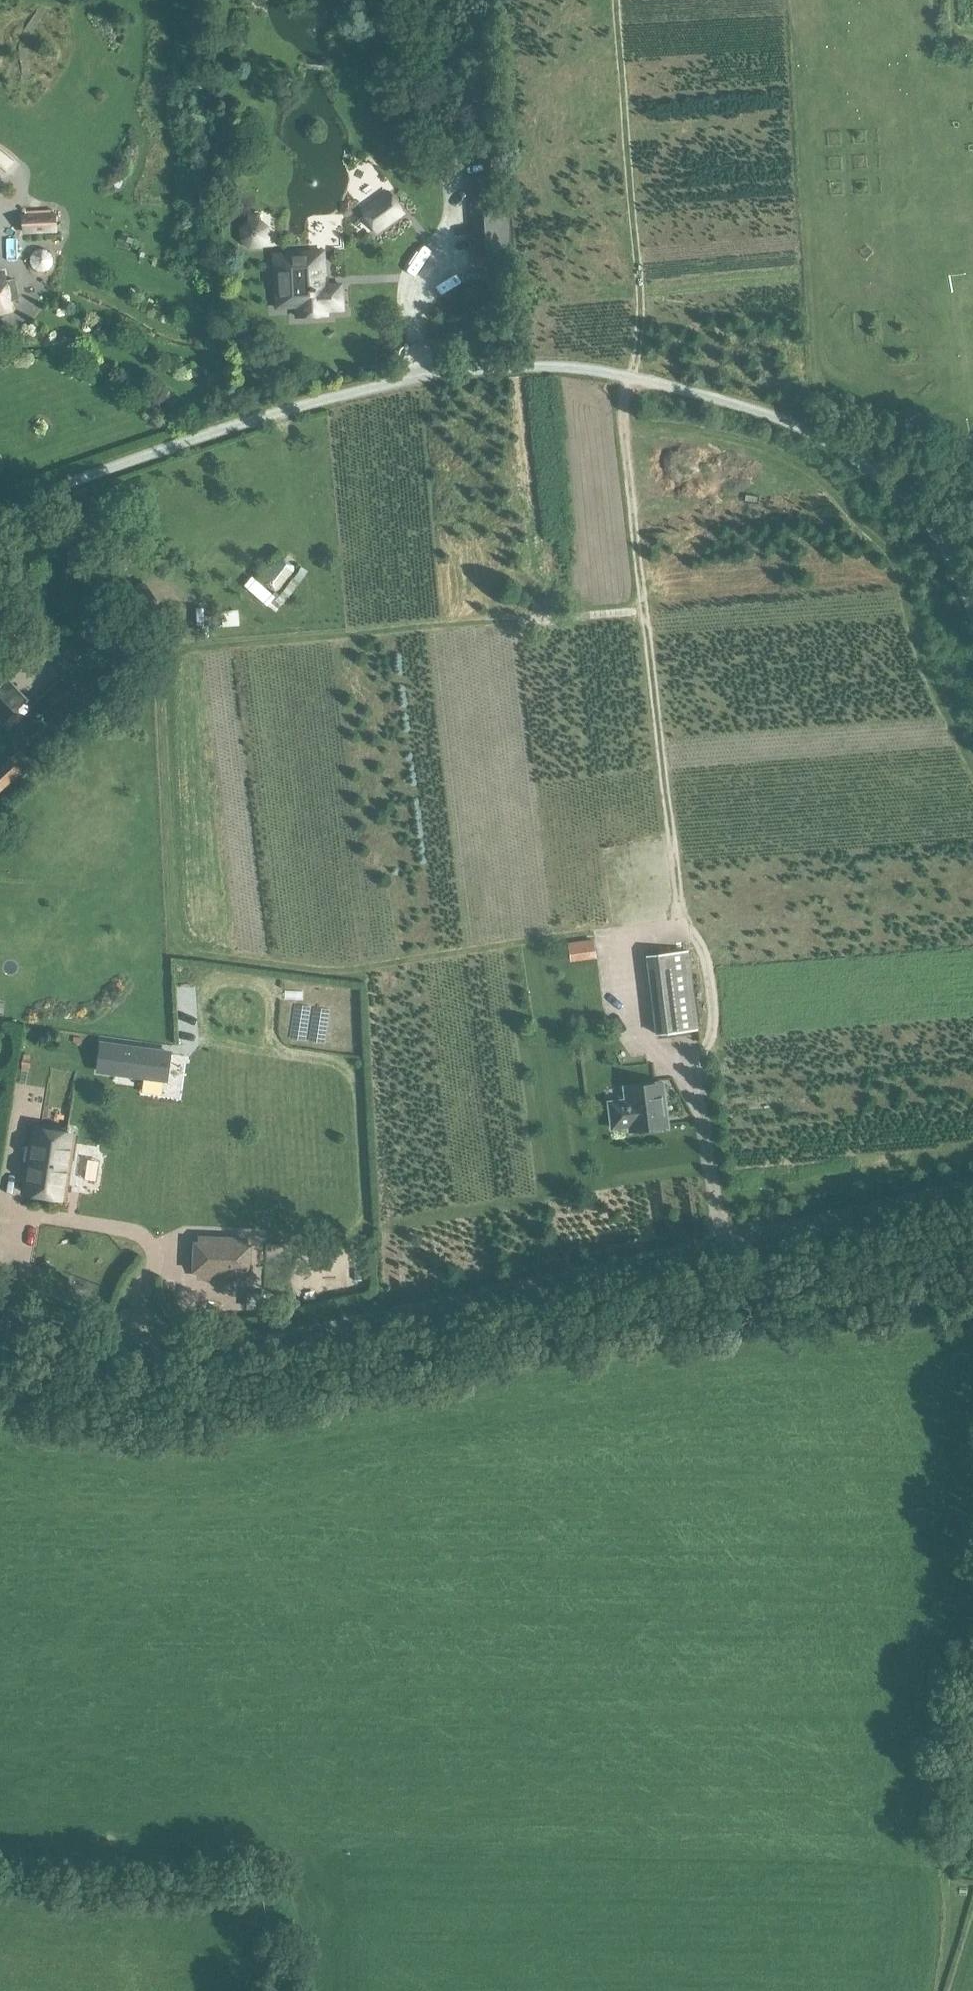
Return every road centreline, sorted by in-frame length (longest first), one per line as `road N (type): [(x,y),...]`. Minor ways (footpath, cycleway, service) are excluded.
road 1 (track): [(0,509),(200,435),(393,379),(554,362),(701,387),(771,411),(871,464),(931,524),(972,615)]
road 2 (tertiary): [(0,1330),(130,1350),(242,1350),(972,1187)]

